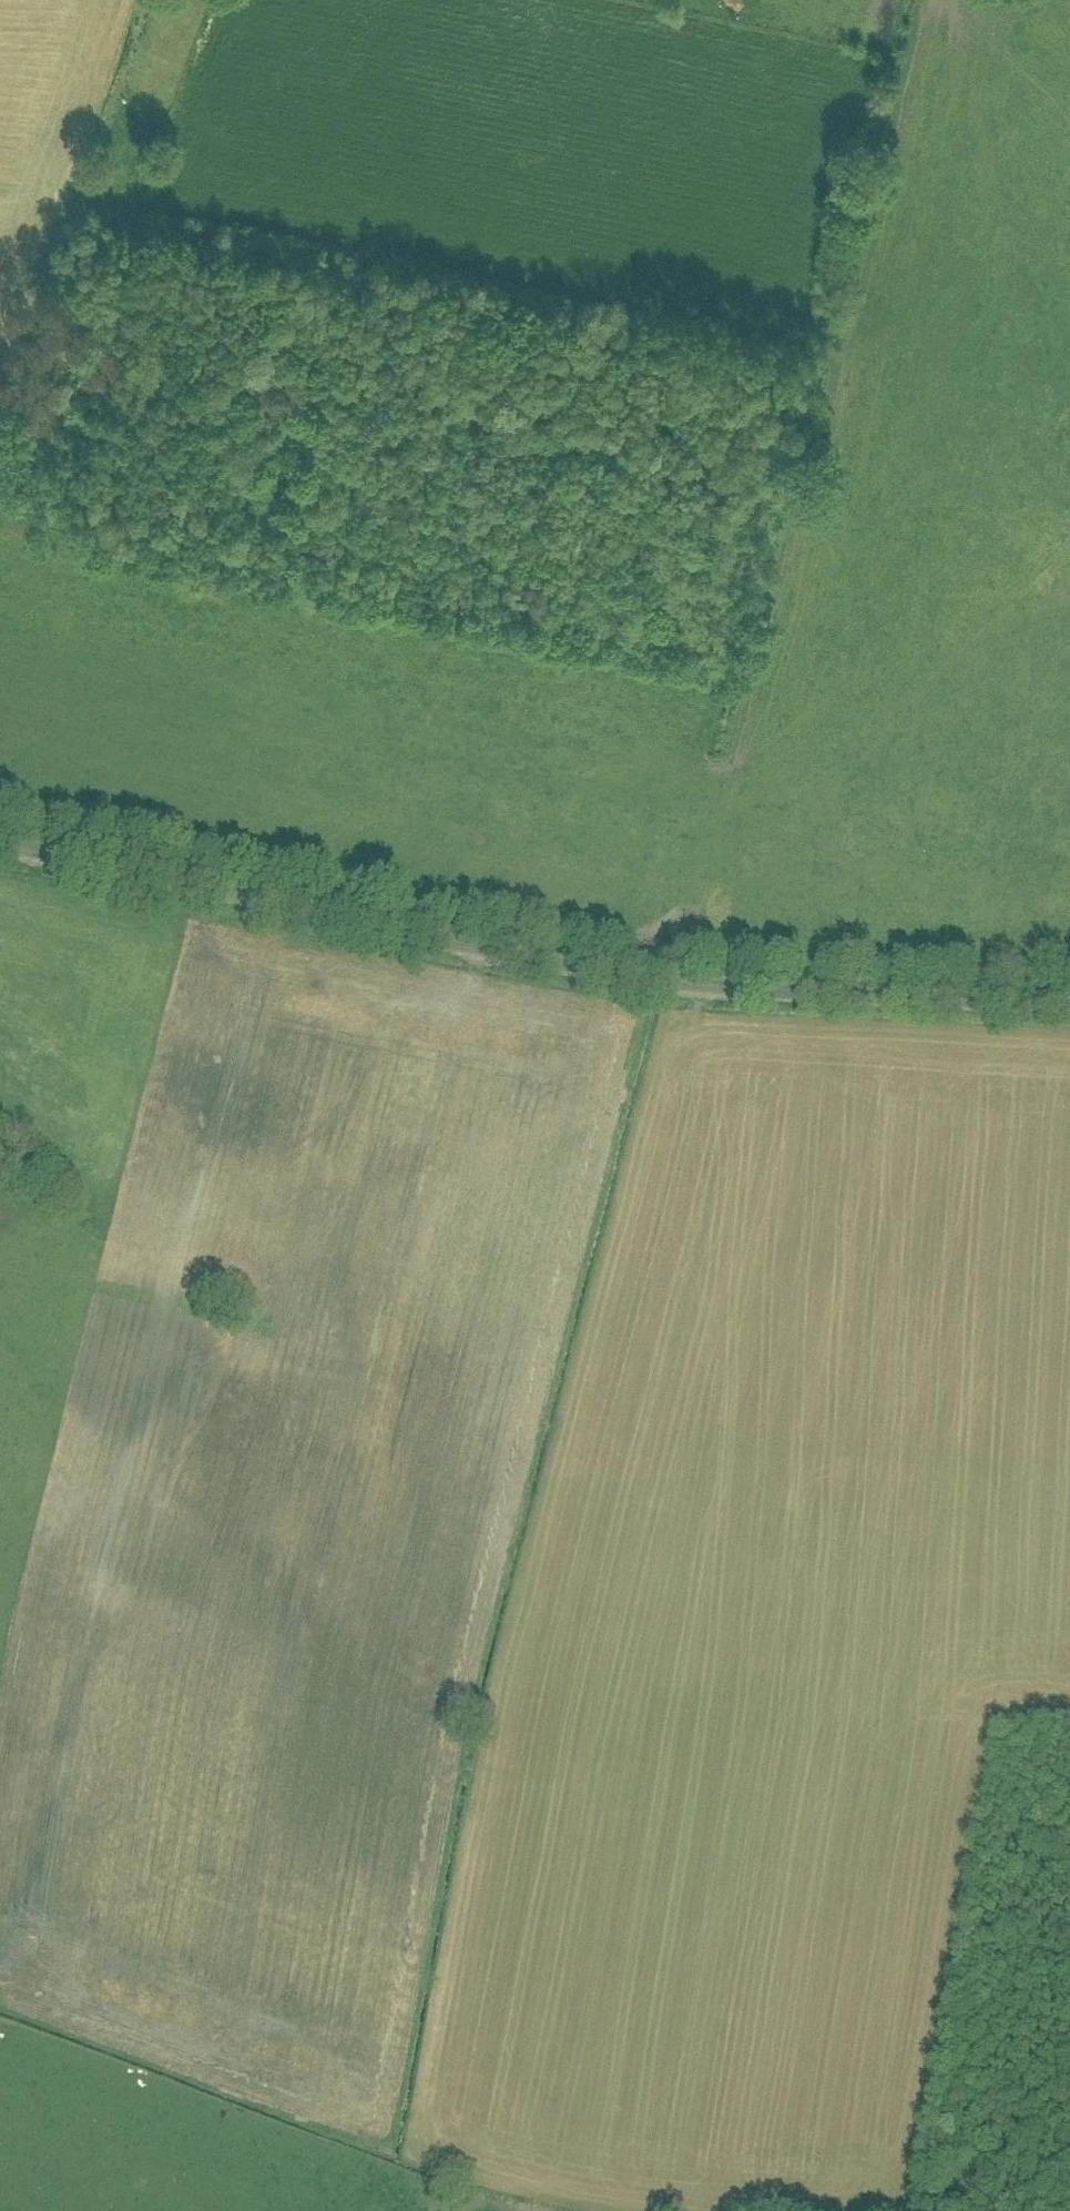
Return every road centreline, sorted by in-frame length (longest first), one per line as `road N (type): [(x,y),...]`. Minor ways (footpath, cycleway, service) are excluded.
road 1 (unclassified): [(1069,1007),(654,983),(0,846)]

